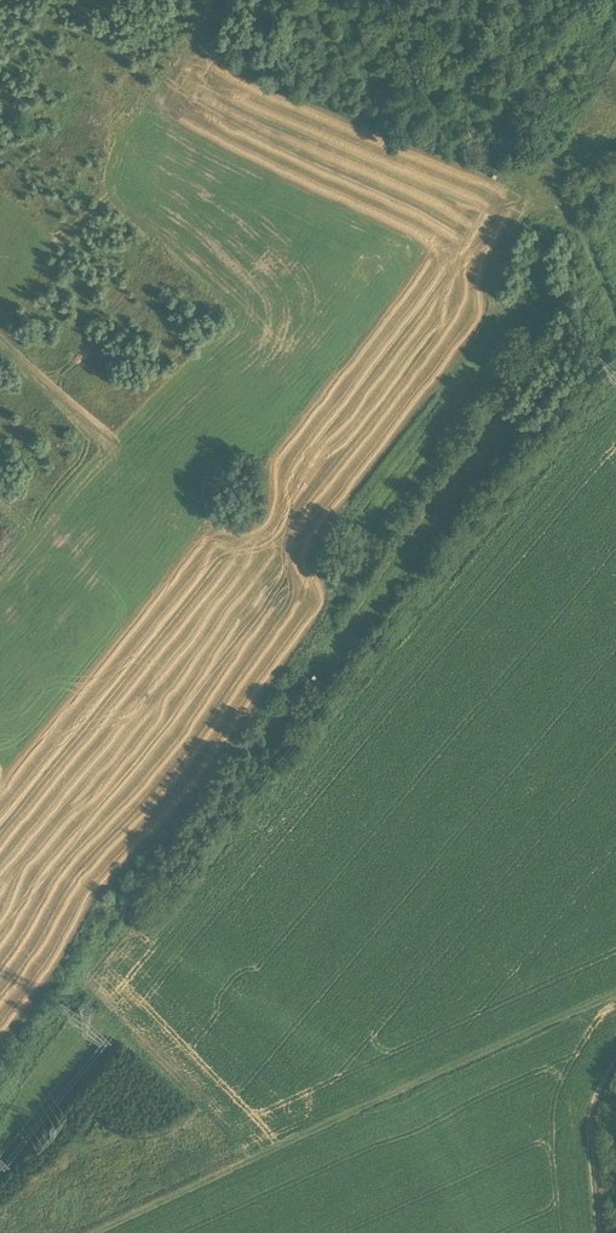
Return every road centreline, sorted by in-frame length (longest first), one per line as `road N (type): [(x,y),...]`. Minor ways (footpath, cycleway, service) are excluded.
road 1 (track): [(100,1232),(615,996)]
road 2 (track): [(615,314),(587,243),(557,199),(536,123)]
road 3 (track): [(597,1232),(590,1113),(615,1062)]
road 4 (track): [(0,831),(144,931)]
road 5 (track): [(615,34),(585,79),(536,123)]

